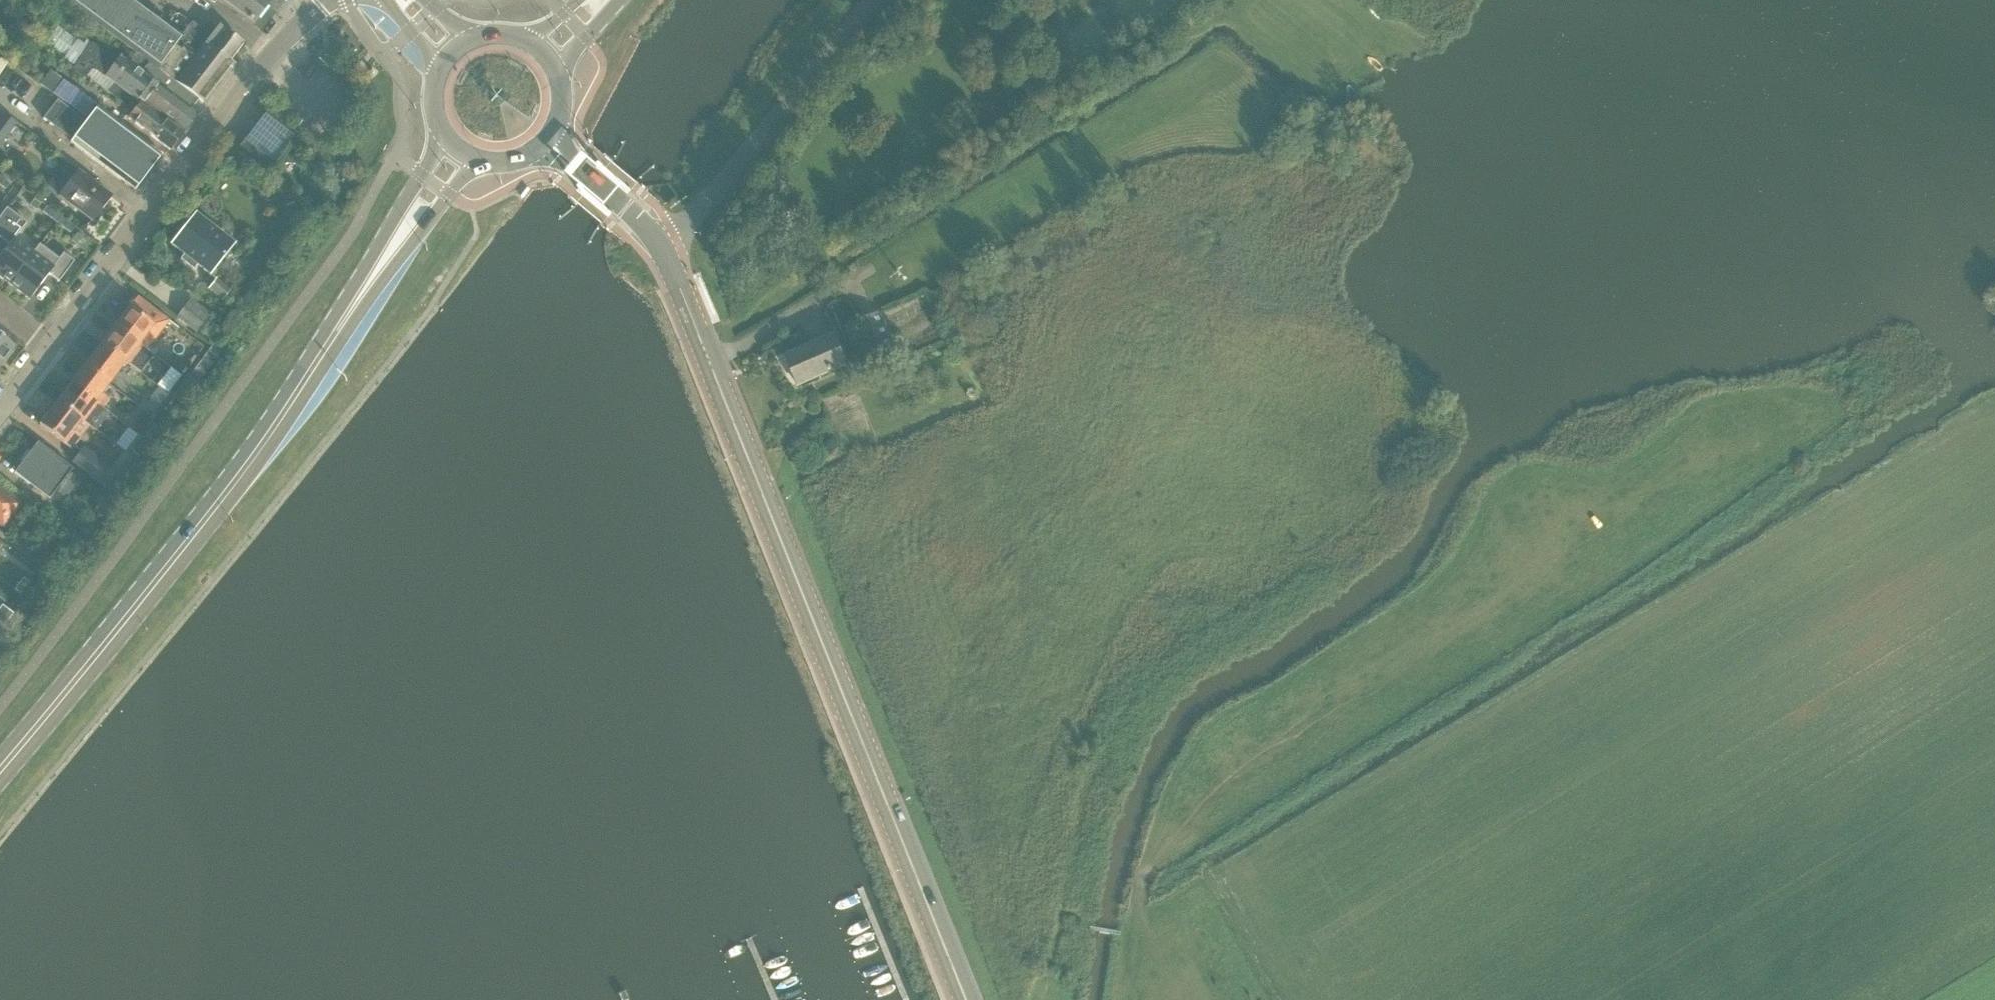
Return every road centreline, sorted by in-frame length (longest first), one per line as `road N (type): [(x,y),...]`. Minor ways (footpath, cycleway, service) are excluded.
road 1 (tertiary): [(966,999),(665,250)]
road 2 (primary): [(0,772),(200,527),(329,345)]
road 3 (residential): [(0,414),(271,53),(321,6)]
road 4 (unclassified): [(665,250),(871,0)]
road 5 (primary): [(444,132),(329,345)]
road 6 (primary): [(329,345),(480,160)]
road 7 (tertiary): [(665,250),(644,223),(547,141)]

